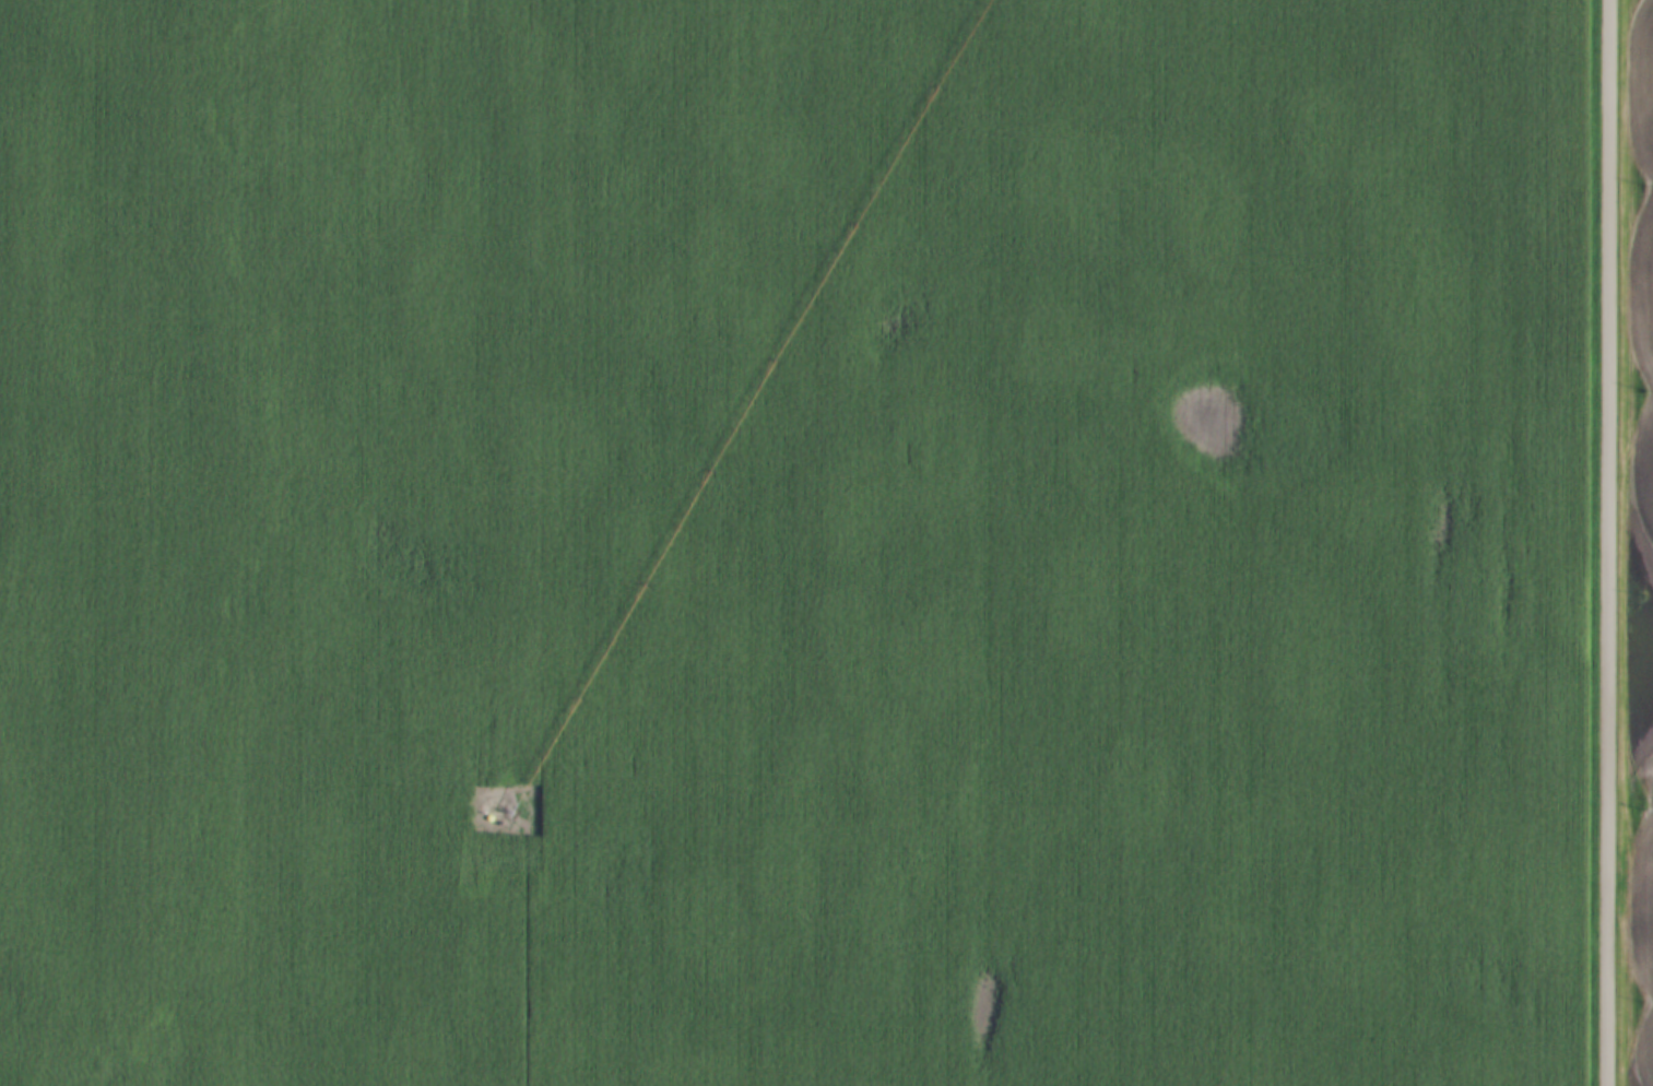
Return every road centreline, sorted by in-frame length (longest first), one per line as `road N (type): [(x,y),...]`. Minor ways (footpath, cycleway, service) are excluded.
road 1 (residential): [(1610,1085),(1609,0)]

